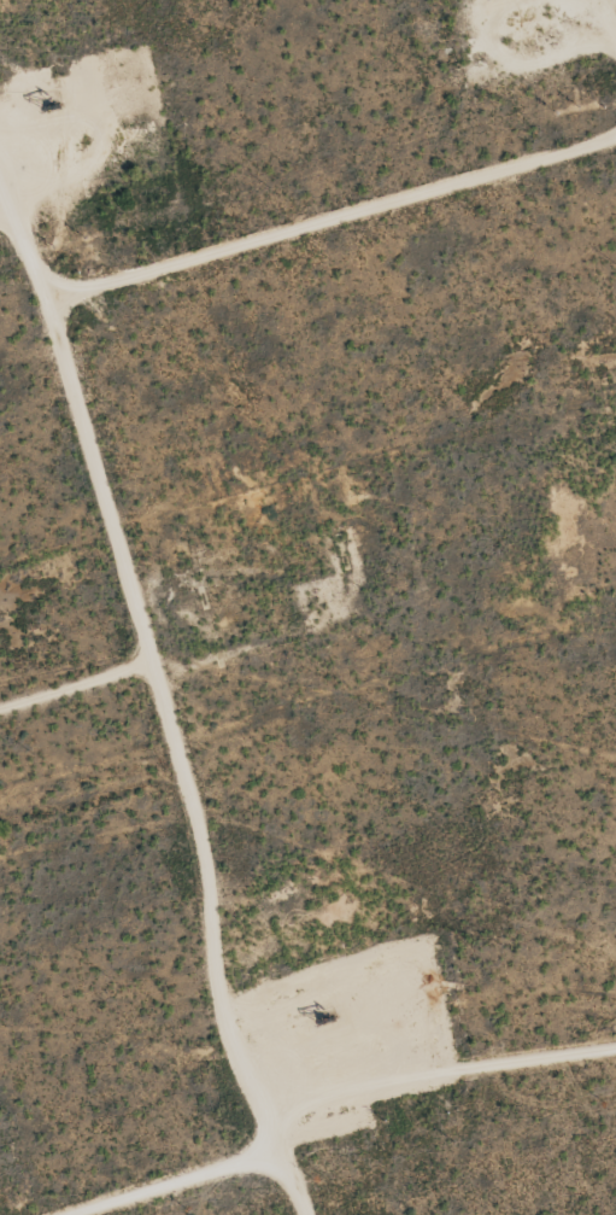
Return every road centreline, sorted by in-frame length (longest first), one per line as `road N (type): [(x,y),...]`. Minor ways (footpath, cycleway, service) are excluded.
road 1 (track): [(0,213),(34,251),(54,297),(215,894),(218,985),(235,1071),(312,1214)]
road 2 (track): [(615,140),(54,297)]

